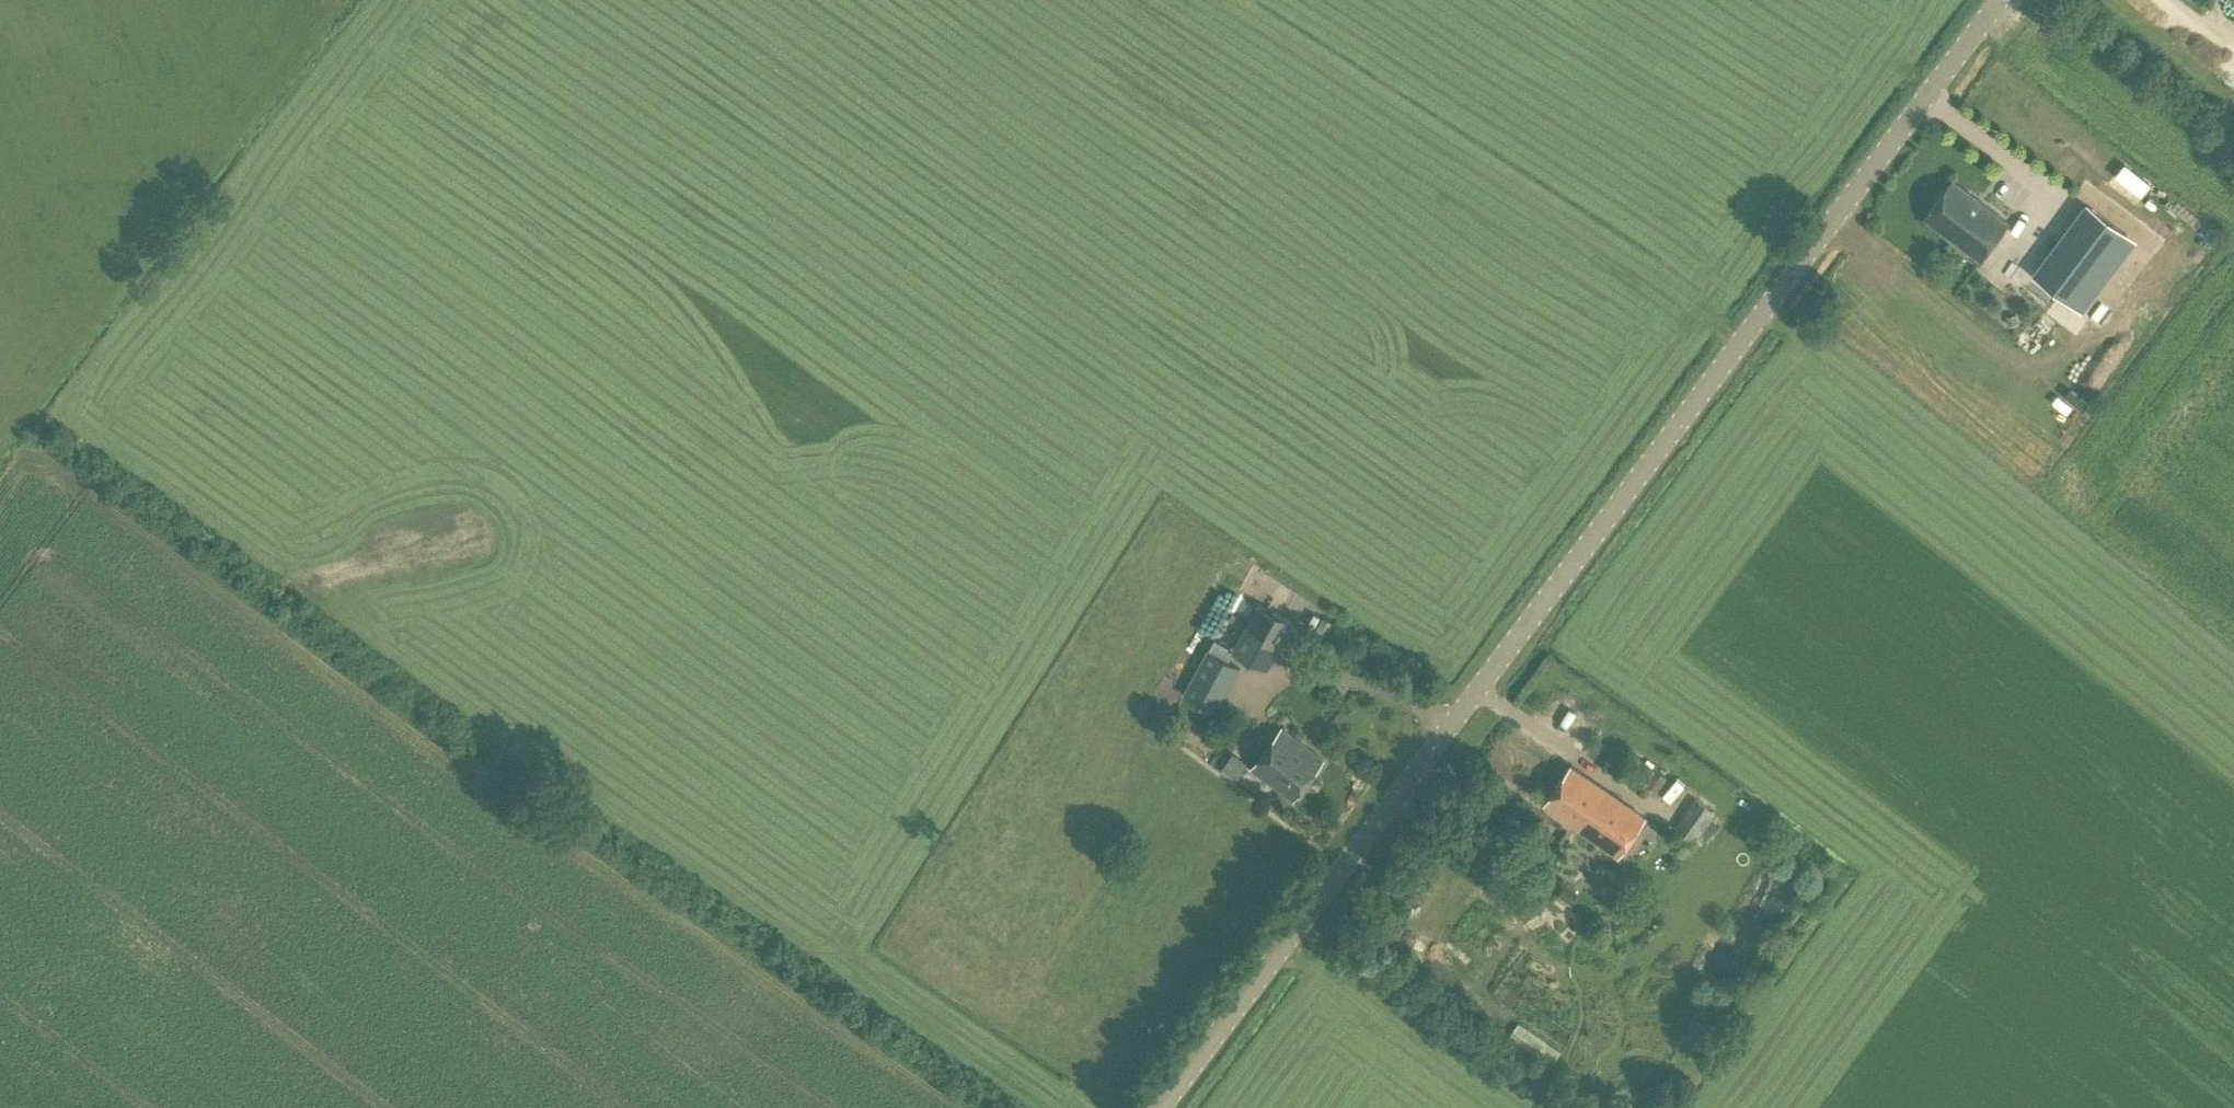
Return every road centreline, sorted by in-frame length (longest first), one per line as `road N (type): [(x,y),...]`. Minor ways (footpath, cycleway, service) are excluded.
road 1 (unclassified): [(1168,1107),(2010,0)]

